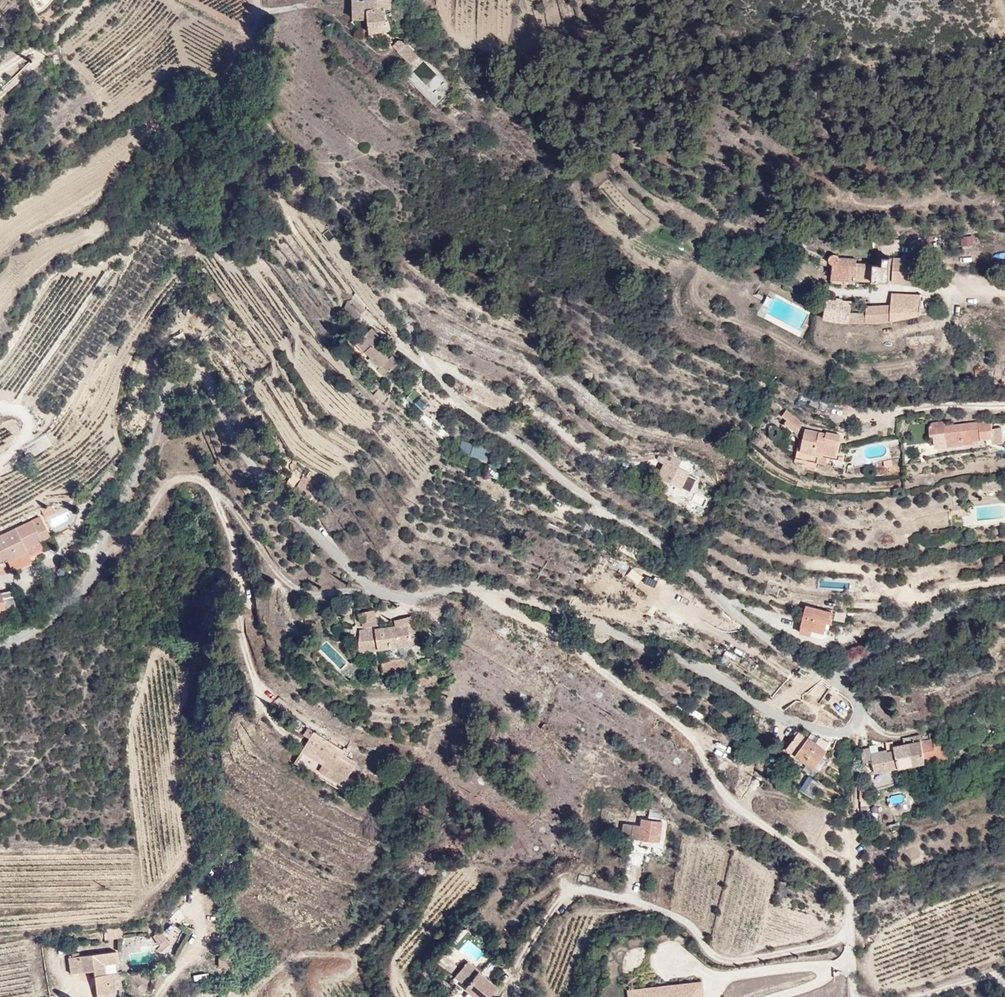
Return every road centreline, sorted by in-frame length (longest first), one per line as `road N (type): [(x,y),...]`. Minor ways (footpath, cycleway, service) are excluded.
road 1 (tertiary): [(0,646),(66,611),(88,583),(169,388),(197,377),(211,384),(231,429),(281,490),(376,590),(408,600),(462,588),(518,598),(707,673),(769,712),(817,730),(841,734),(854,724),(858,711),(845,682)]
road 2 (unclassified): [(425,355),(458,400),(676,554),(737,616),(845,682)]
road 3 (track): [(255,83),(268,127),(341,214),(425,355)]
road 4 (tertiary): [(845,682),(850,670),(945,612),(1004,596)]

